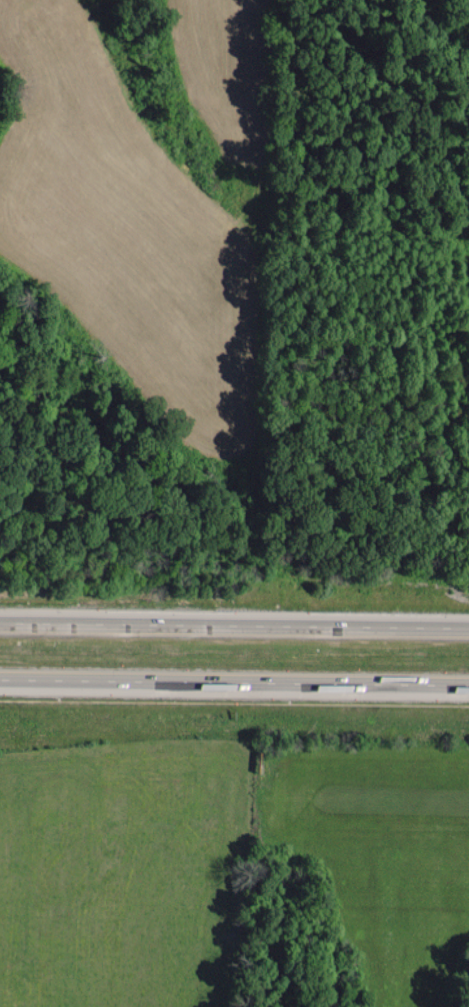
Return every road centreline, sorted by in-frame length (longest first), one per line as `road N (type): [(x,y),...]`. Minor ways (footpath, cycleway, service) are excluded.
road 1 (motorway): [(0,674),(468,681)]
road 2 (motorway): [(468,624),(0,619)]

